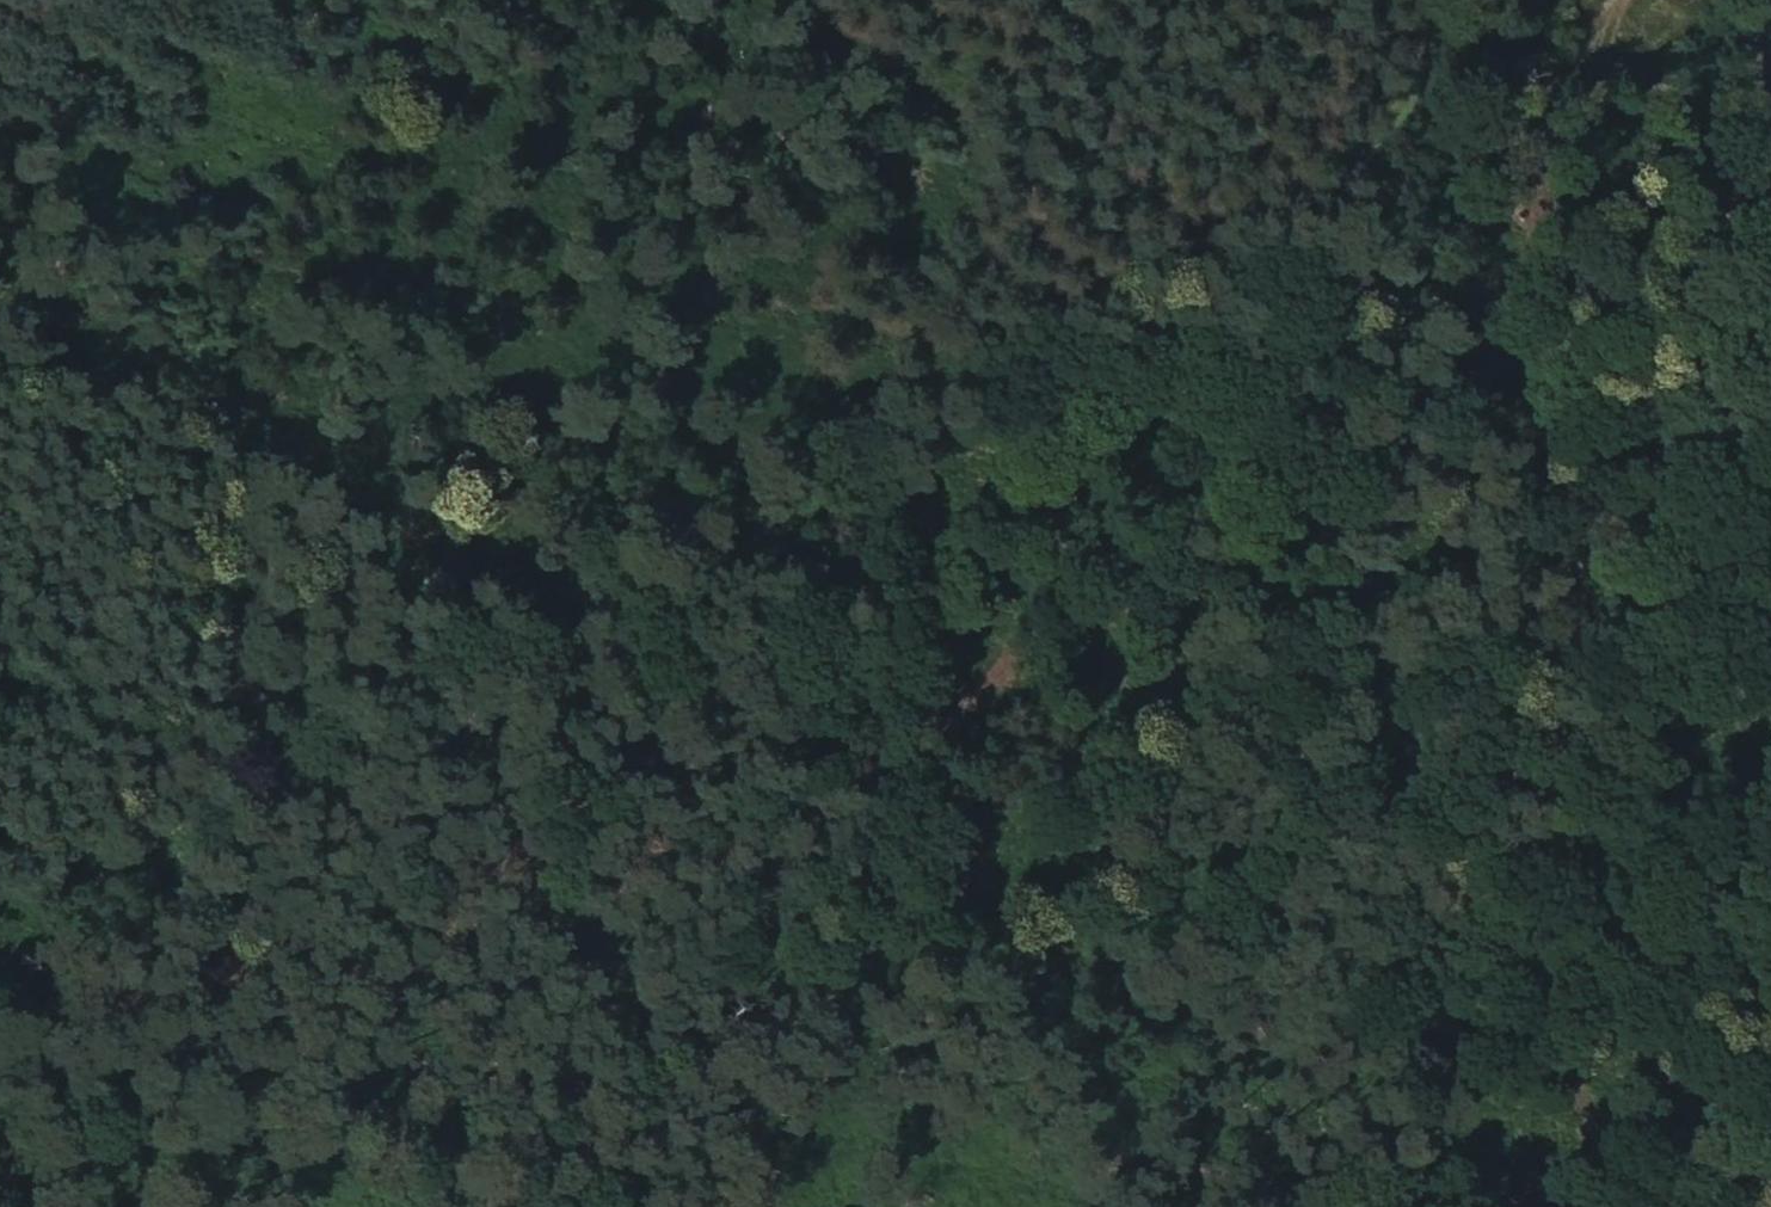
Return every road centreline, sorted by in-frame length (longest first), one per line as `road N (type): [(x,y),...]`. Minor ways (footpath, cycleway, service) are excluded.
road 1 (track): [(1417,0),(1419,19),(1327,133),(1074,250),(710,435),(562,452),(0,326)]

